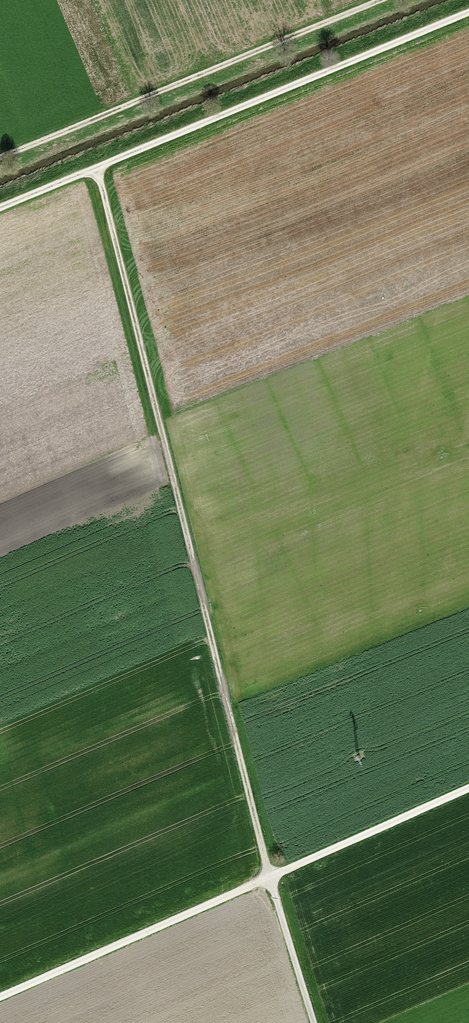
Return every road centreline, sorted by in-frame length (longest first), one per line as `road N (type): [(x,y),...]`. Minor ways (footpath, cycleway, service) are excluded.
road 1 (track): [(97,165),(270,878),(314,1022)]
road 2 (track): [(0,997),(468,789)]
road 3 (track): [(468,11),(0,205)]
road 4 (track): [(0,159),(383,0)]

